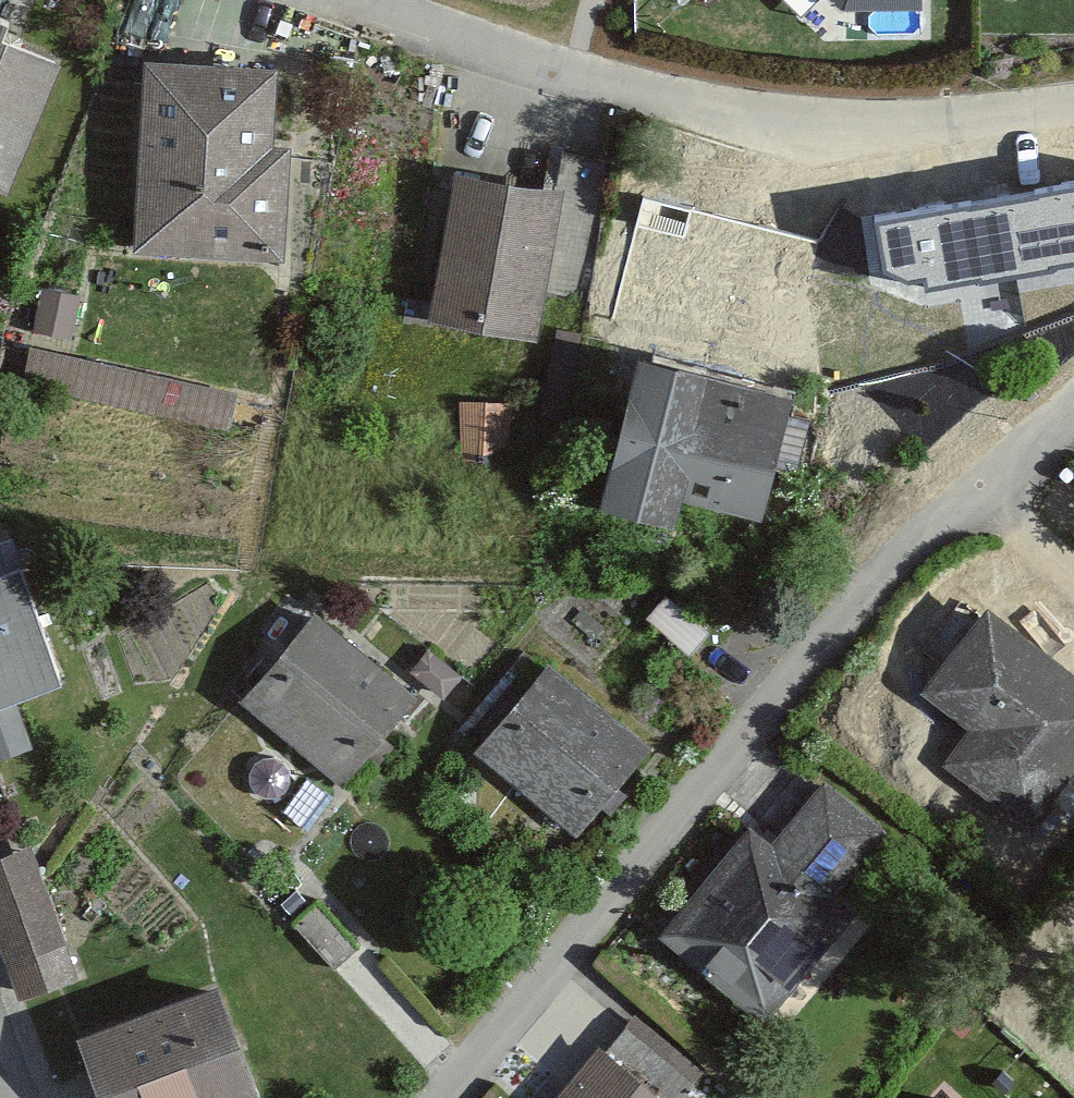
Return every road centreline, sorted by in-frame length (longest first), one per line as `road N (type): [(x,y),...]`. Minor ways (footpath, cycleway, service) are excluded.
road 1 (residential): [(1073,414),(903,570),(456,1097)]
road 2 (residential): [(1073,103),(820,122),(715,108),(569,78),(365,0)]

